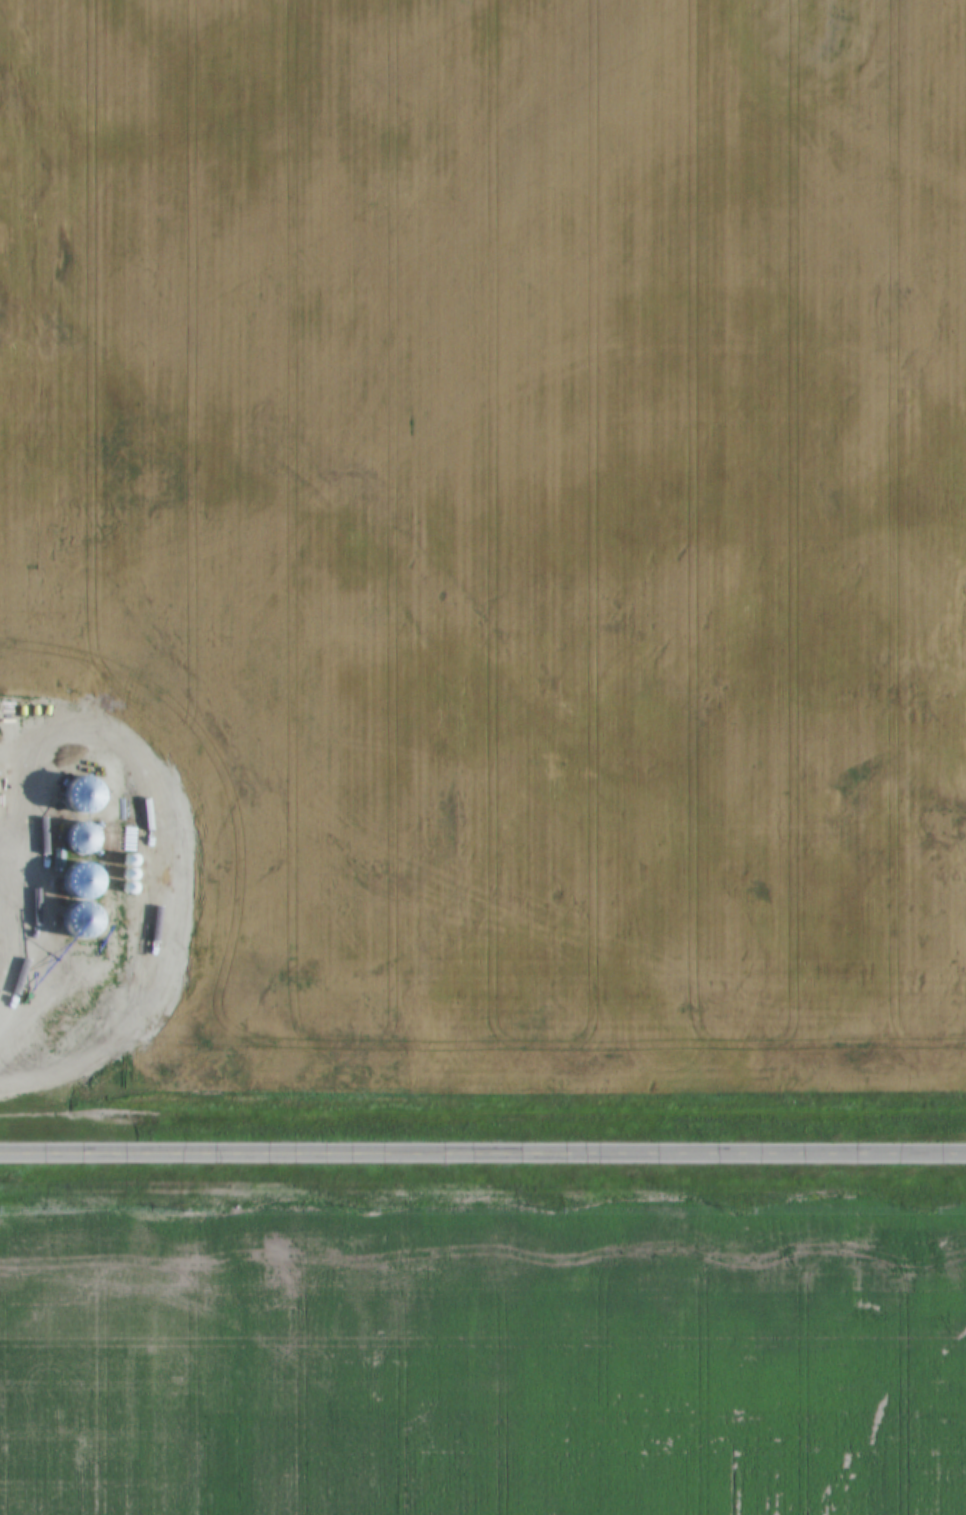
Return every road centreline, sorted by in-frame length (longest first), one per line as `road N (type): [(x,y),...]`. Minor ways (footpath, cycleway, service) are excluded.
road 1 (tertiary): [(965,1152),(0,1151)]

